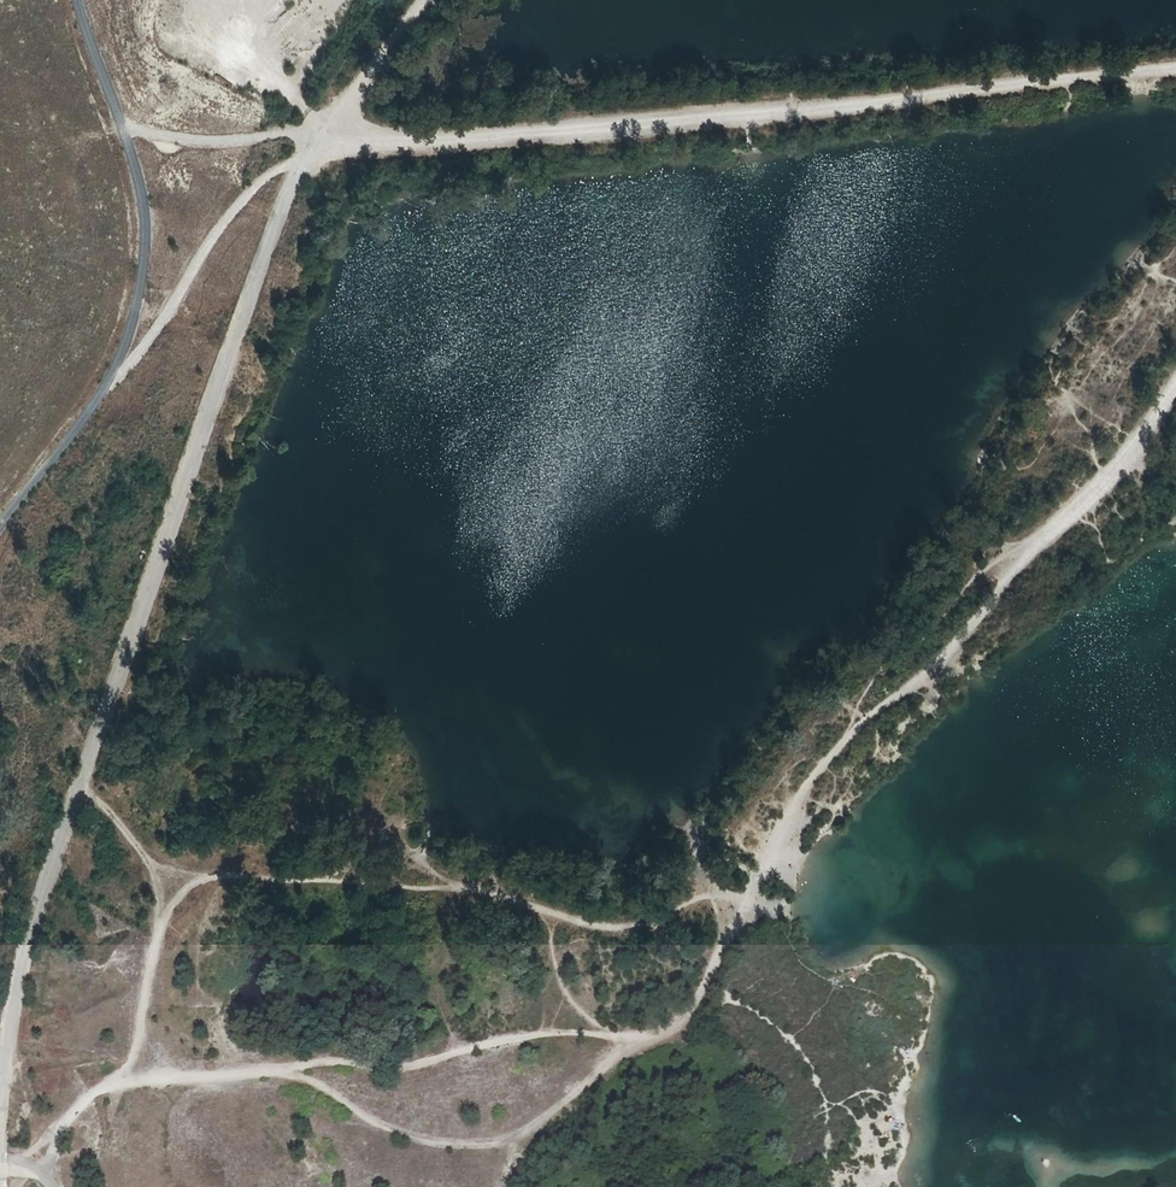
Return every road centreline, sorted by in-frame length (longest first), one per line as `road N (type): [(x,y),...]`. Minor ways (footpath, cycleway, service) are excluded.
road 1 (track): [(39,1171),(86,1100),(139,1079),(282,1073),(325,1089),(382,1130),(415,1140),(497,1145),(527,1132),(634,1036),(664,1031),(685,1015),(823,764),(959,638),(1175,385)]
road 2 (track): [(312,146),(202,417),(34,917),(4,1055),(0,1120)]
road 3 (track): [(1175,67),(409,146),(323,128)]
road 4 (track): [(634,1036),(576,1006),(527,905),(482,893),(205,873),(177,891),(158,918)]
road 5 (track): [(82,783),(136,844),(152,875),(158,918),(135,1046),(119,1081)]
road 6 (track): [(754,899),(720,893),(665,917),(610,925),(529,907)]
road 7 (track): [(426,0),(346,88),(312,146)]

